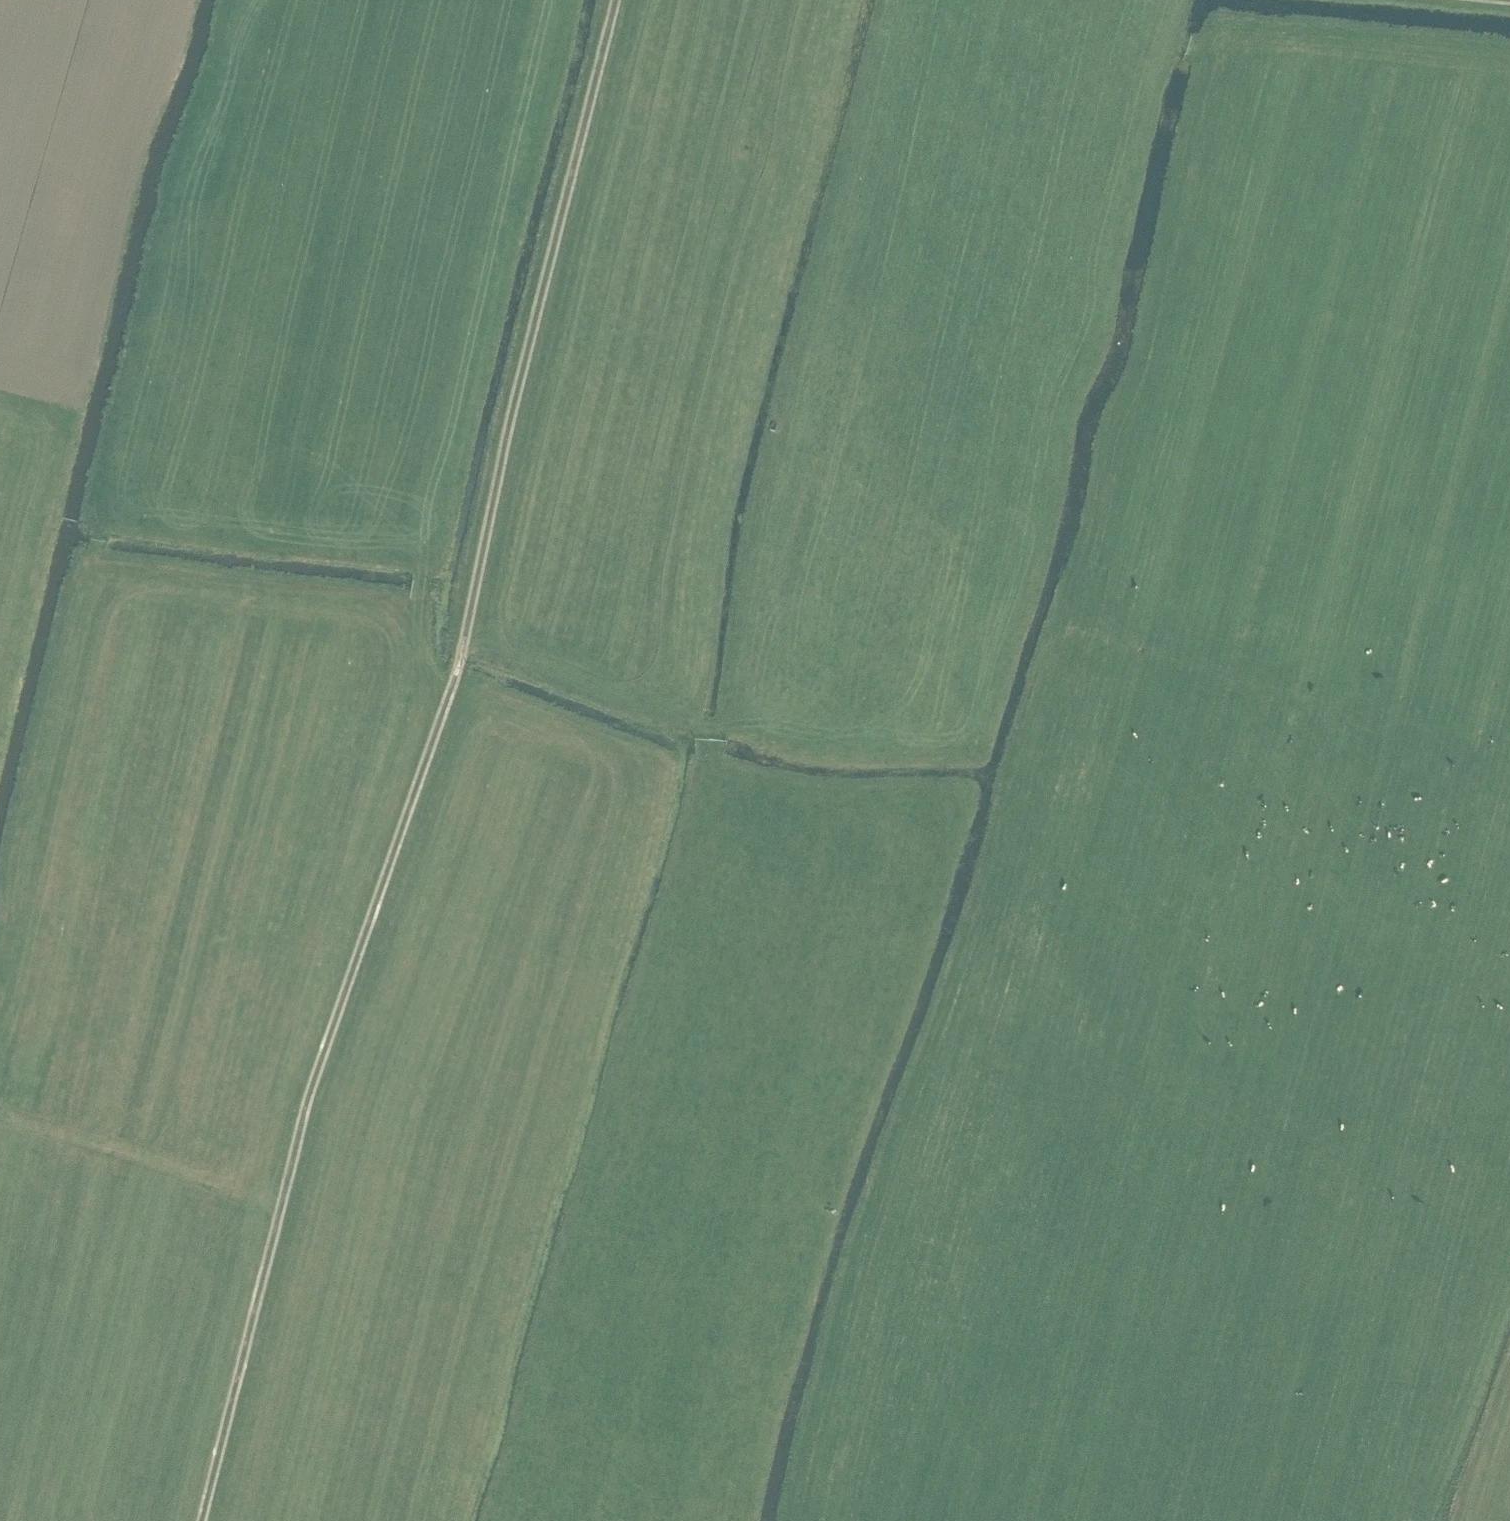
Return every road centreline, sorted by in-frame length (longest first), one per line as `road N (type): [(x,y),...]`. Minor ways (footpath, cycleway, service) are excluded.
road 1 (track): [(615,0),(489,508),(455,681),(296,1127),(204,1520)]

